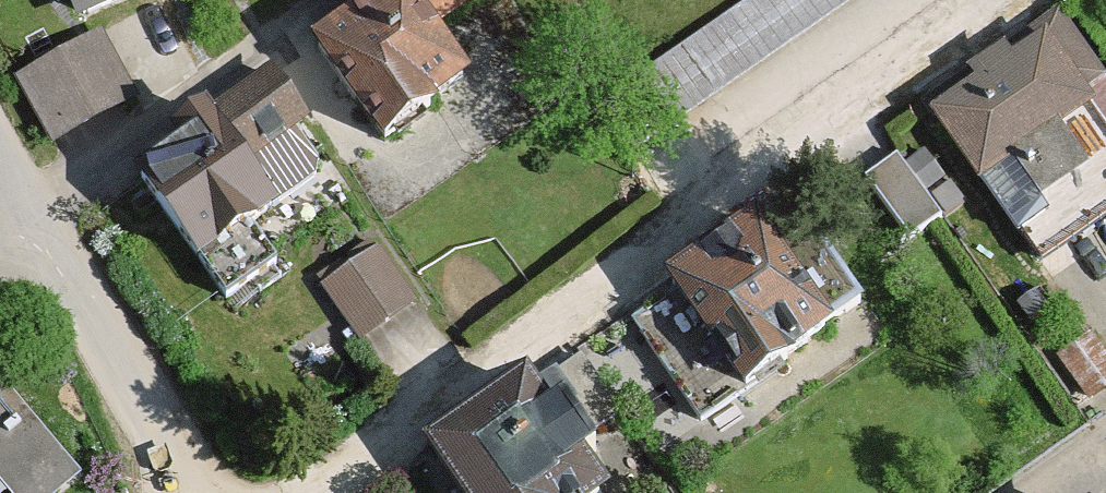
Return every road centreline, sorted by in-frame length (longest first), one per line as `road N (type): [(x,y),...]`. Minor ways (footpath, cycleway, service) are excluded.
road 1 (residential): [(1009,0),(273,492)]
road 2 (residential): [(160,492),(141,420),(12,218)]

